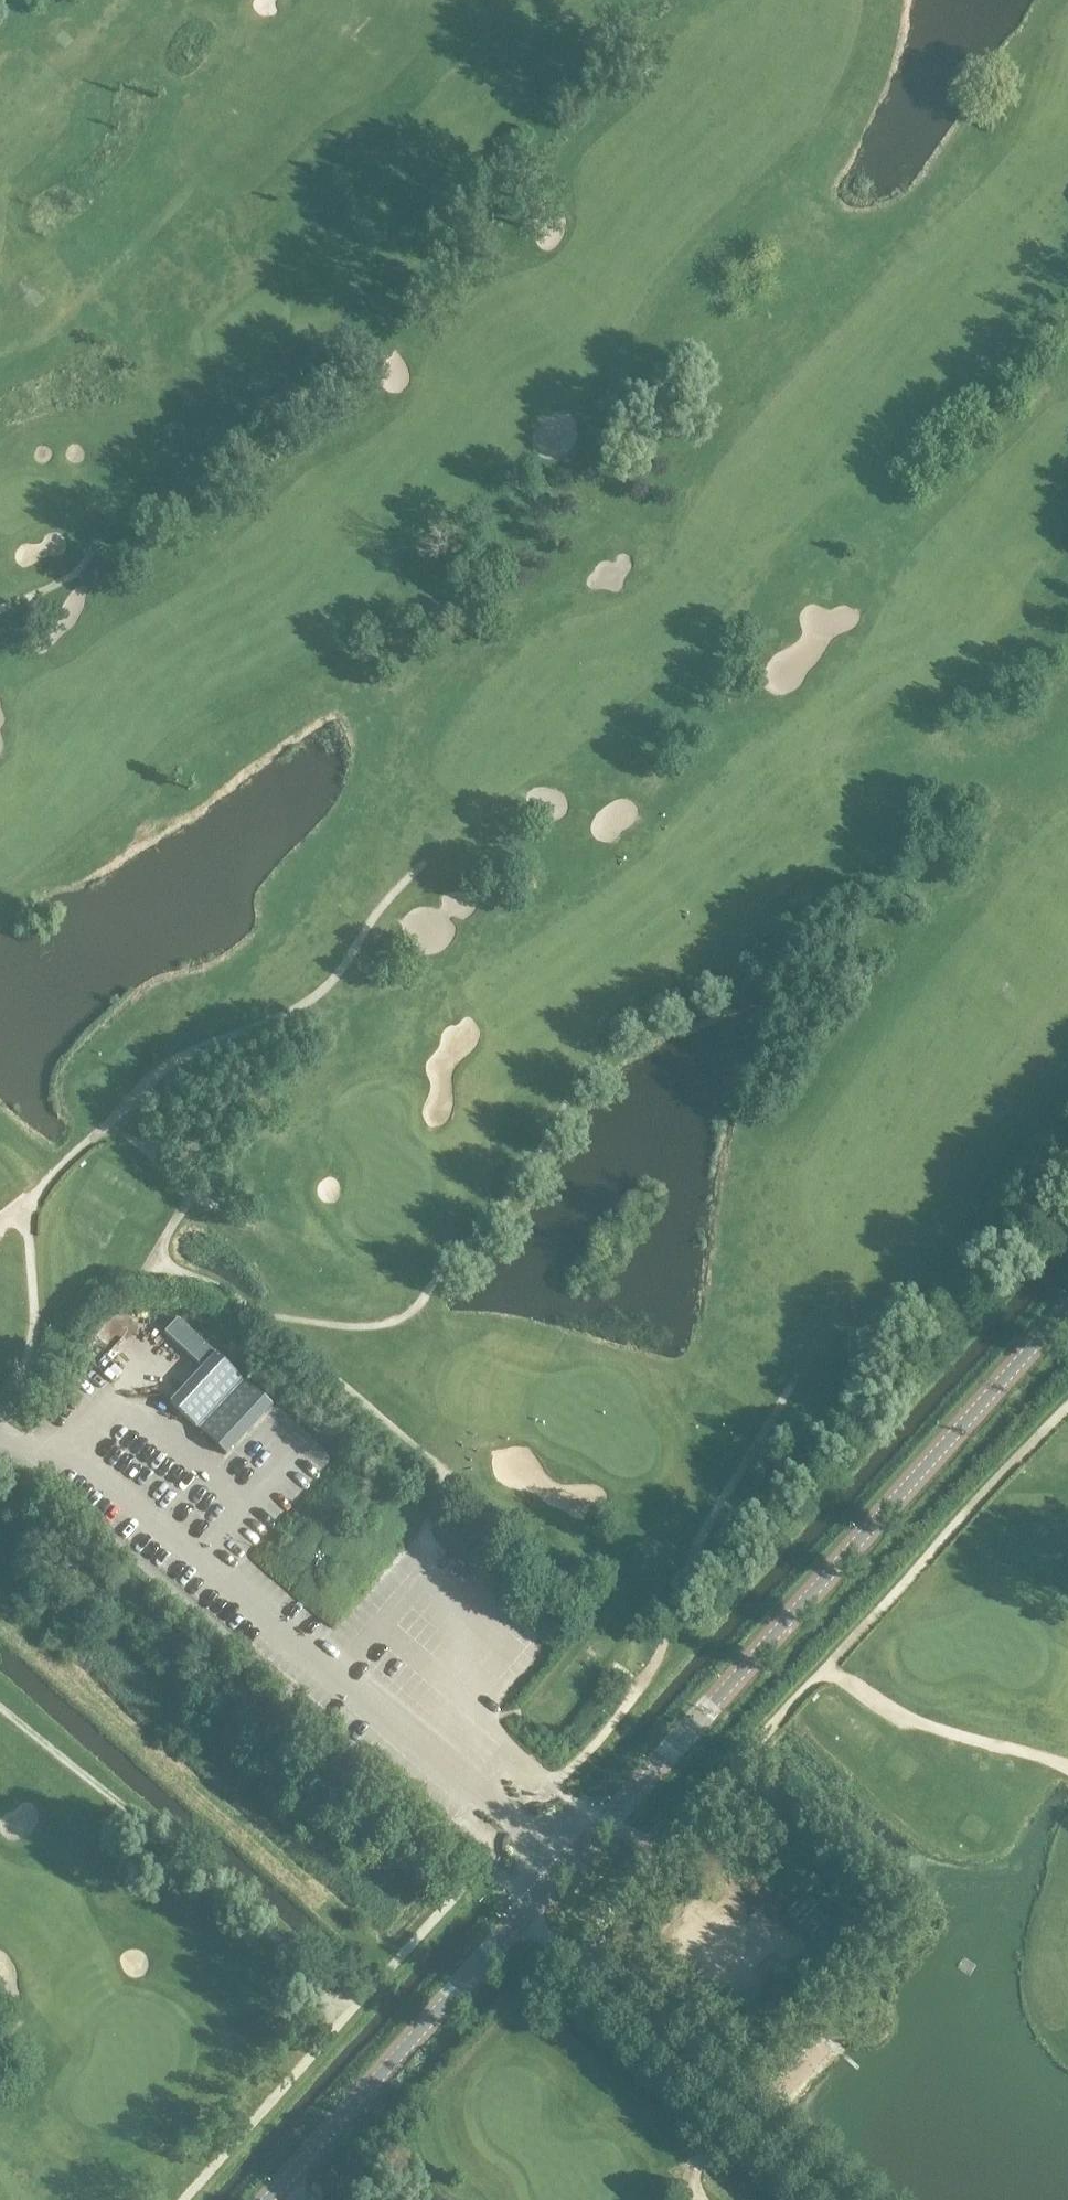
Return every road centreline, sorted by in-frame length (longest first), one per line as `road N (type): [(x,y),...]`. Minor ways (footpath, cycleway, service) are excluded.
road 1 (tertiary): [(266,2199),(1067,1306)]
road 2 (track): [(820,2037),(694,2167),(690,2184),(699,2199)]

